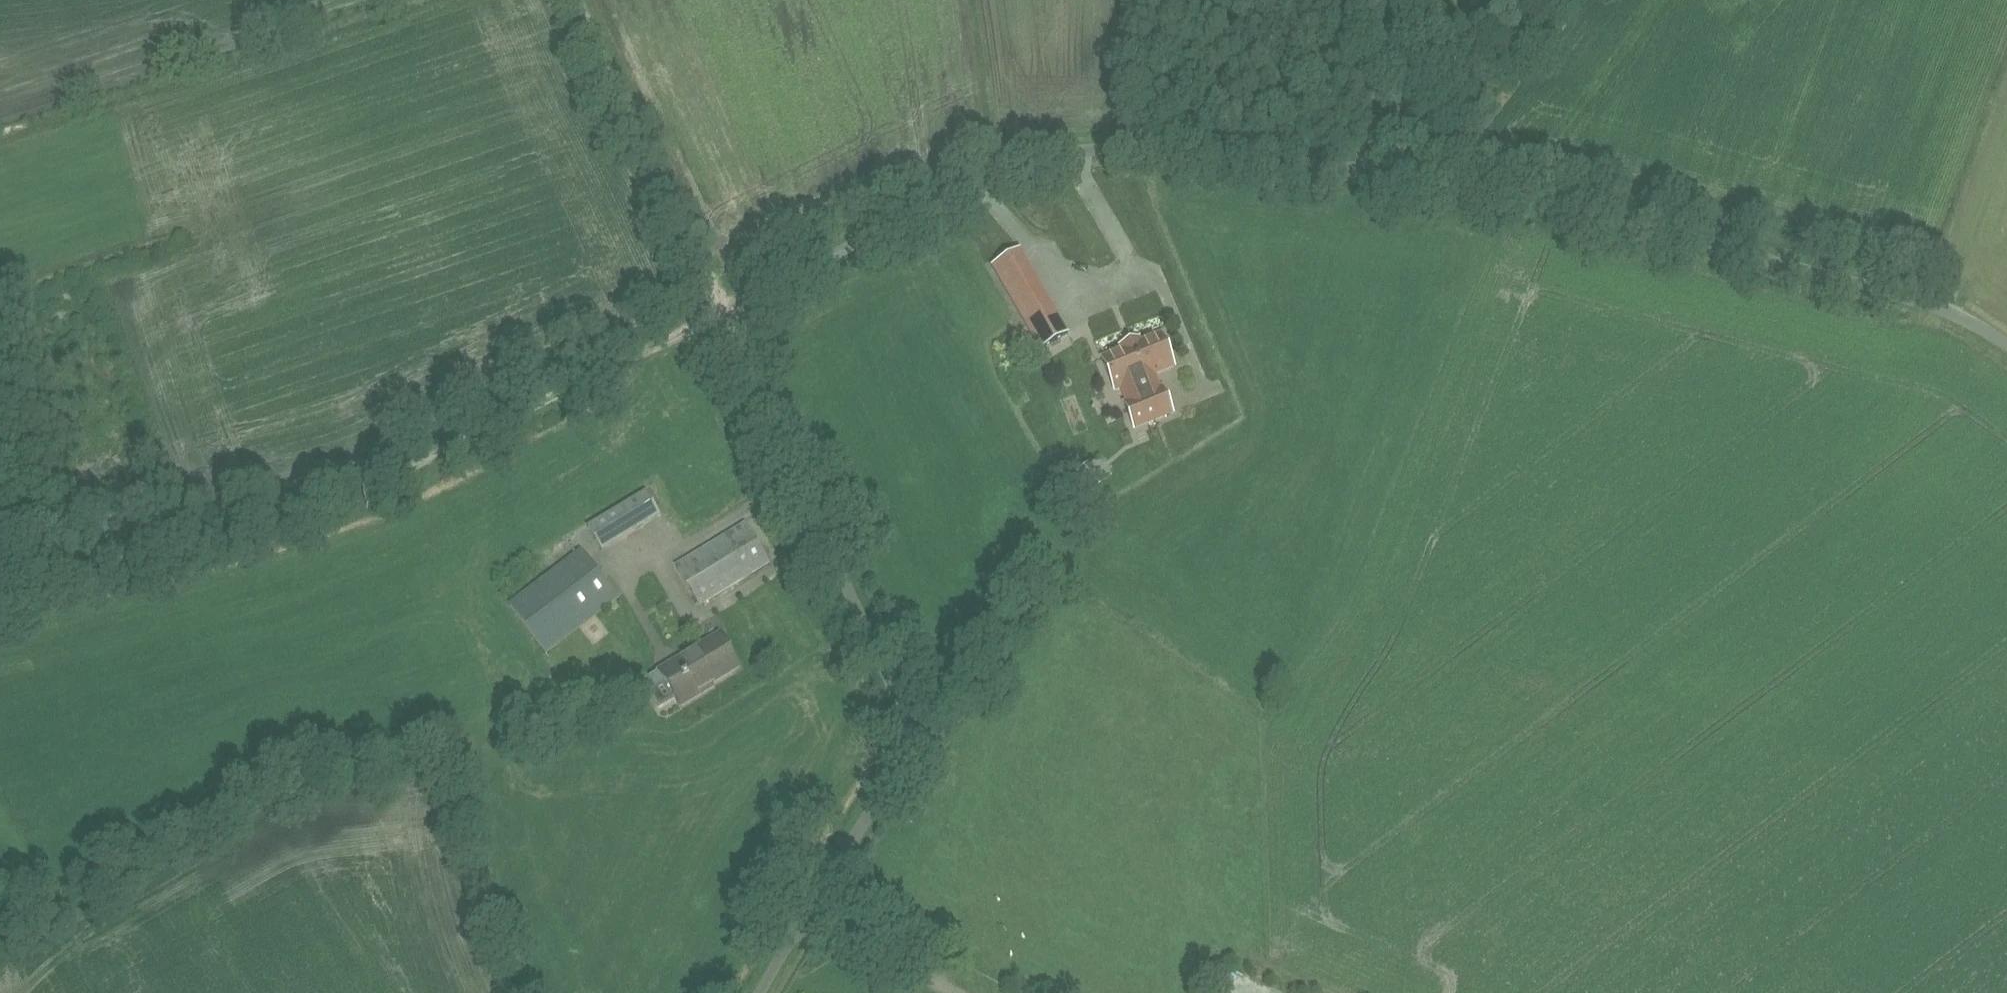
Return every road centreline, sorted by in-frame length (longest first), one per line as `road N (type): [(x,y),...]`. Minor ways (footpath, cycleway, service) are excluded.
road 1 (unclassified): [(764,992),(900,772),(906,739),(886,665),(718,311),(1042,156),(1141,148),(1396,177),(1899,299),(1955,315),(2006,350)]
road 2 (track): [(575,0),(718,311),(408,463),(151,552),(0,587)]

